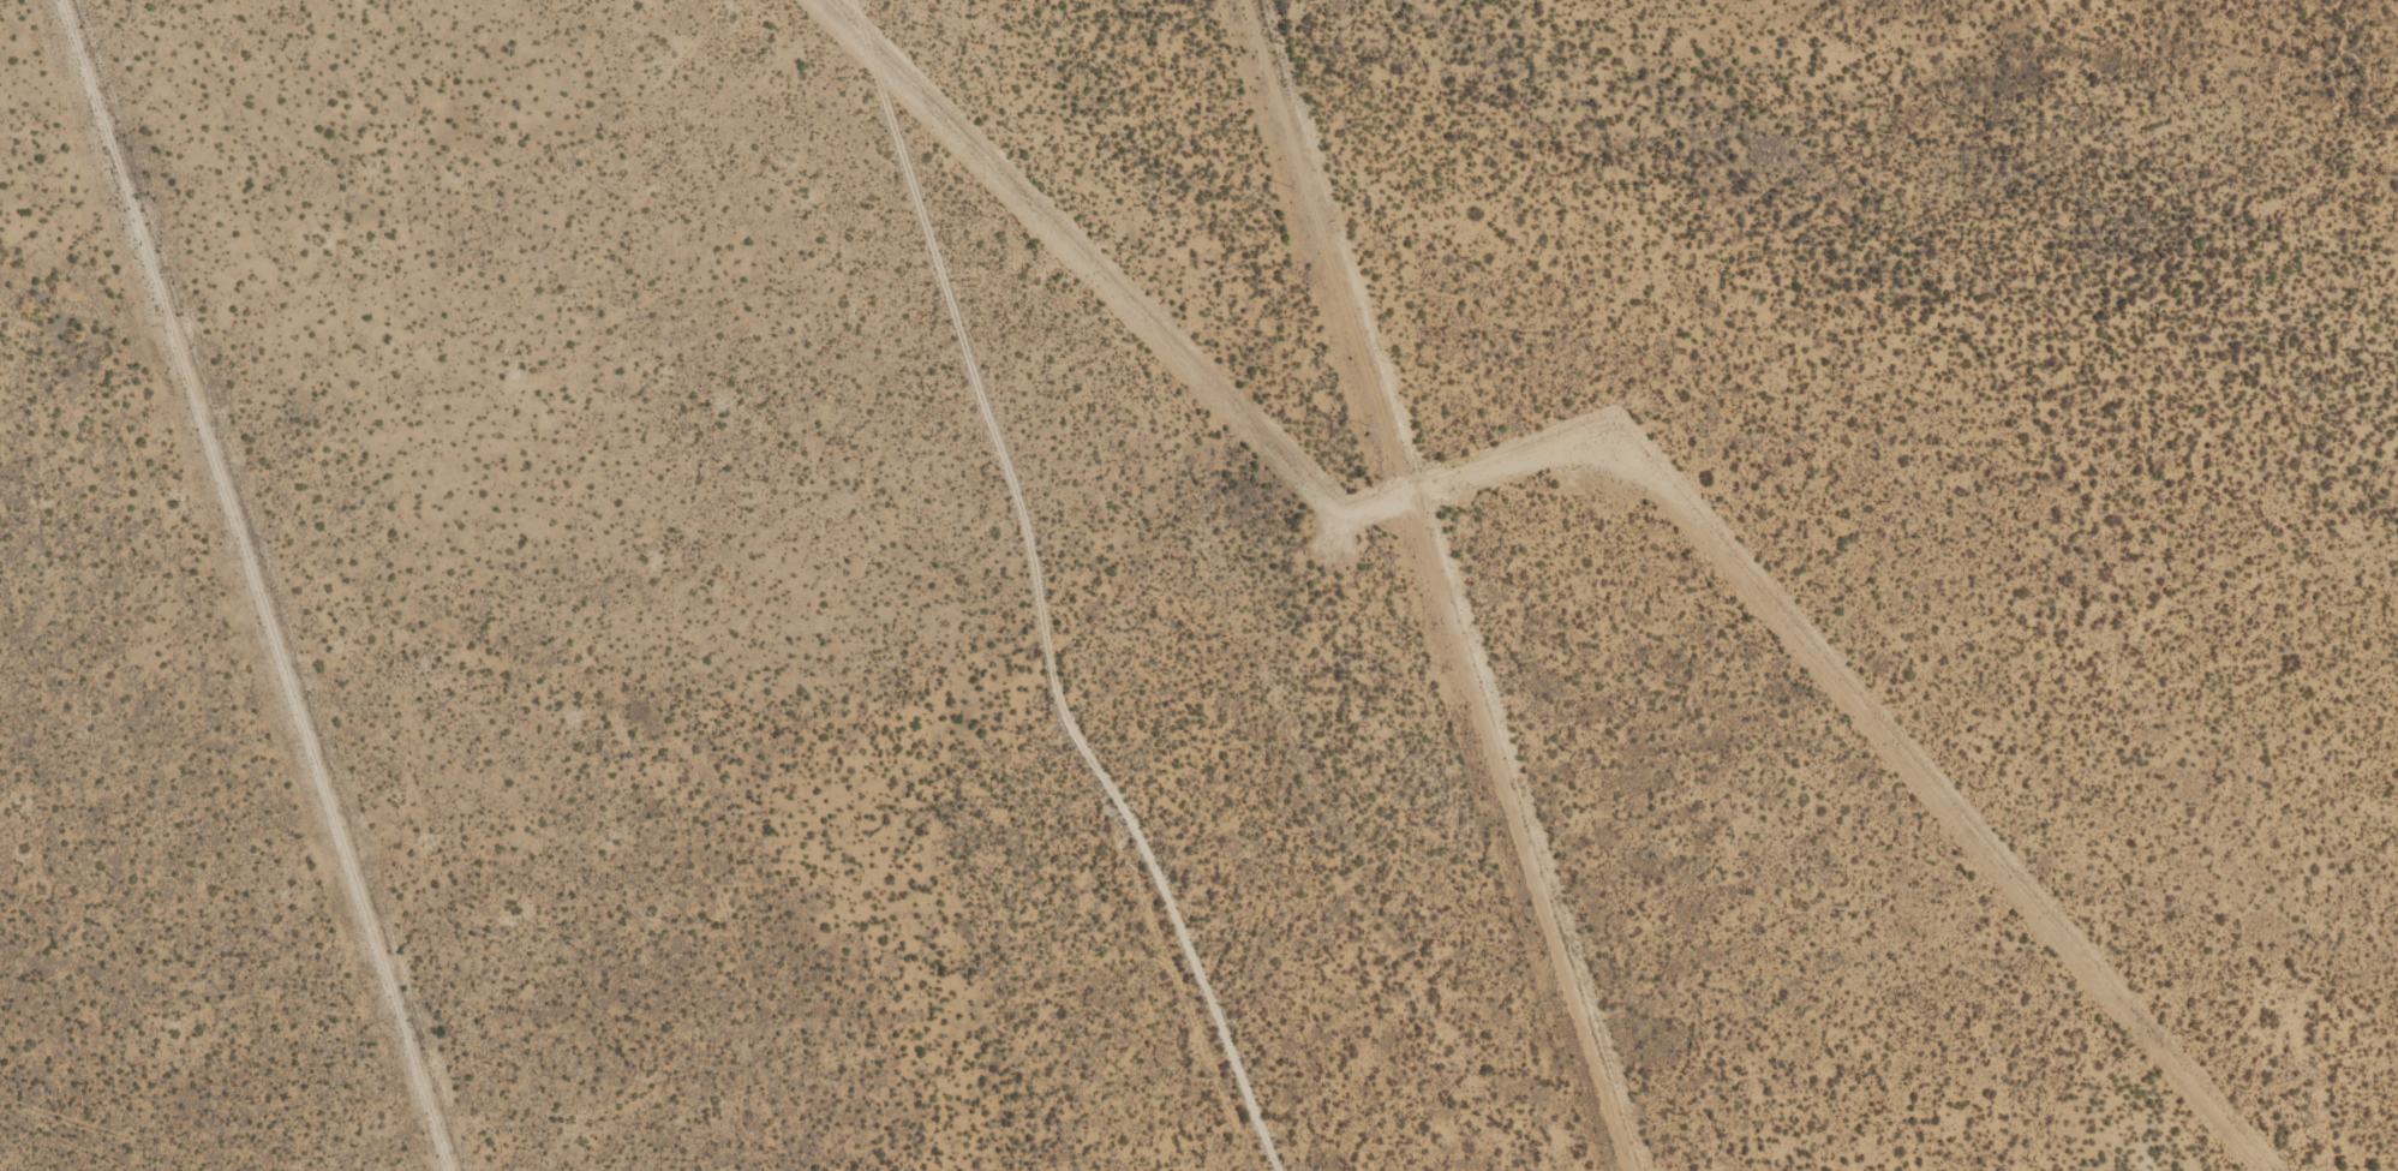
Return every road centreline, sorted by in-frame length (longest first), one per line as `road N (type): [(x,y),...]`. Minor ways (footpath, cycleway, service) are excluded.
road 1 (track): [(1315,1170),(998,470),(896,168),(876,0)]

